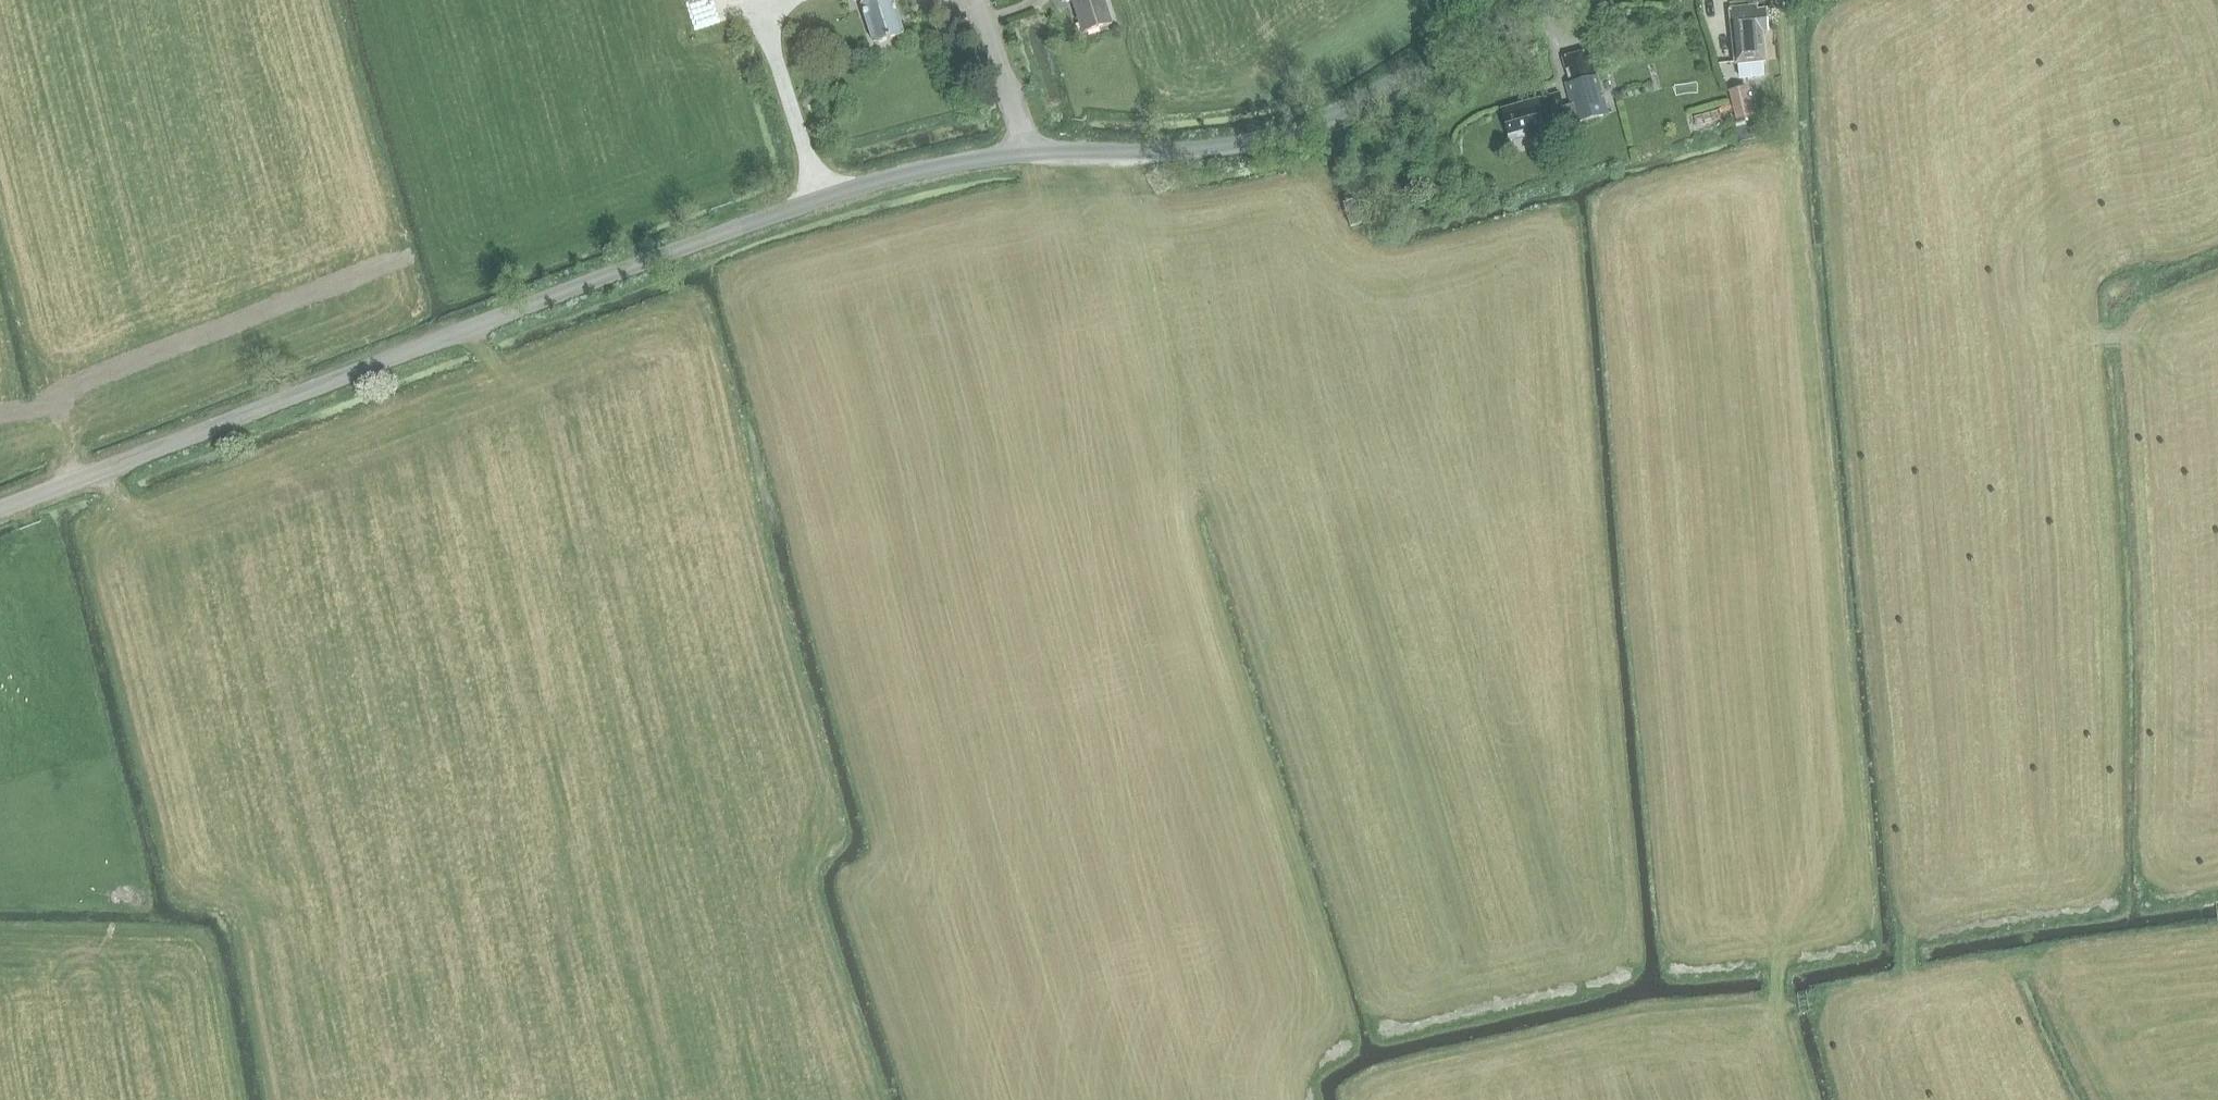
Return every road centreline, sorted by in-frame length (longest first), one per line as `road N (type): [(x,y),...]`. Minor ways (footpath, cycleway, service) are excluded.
road 1 (unclassified): [(0,508),(712,234),(901,172),(1025,151),(1140,151),(1299,130),(1387,90),(1537,0)]

